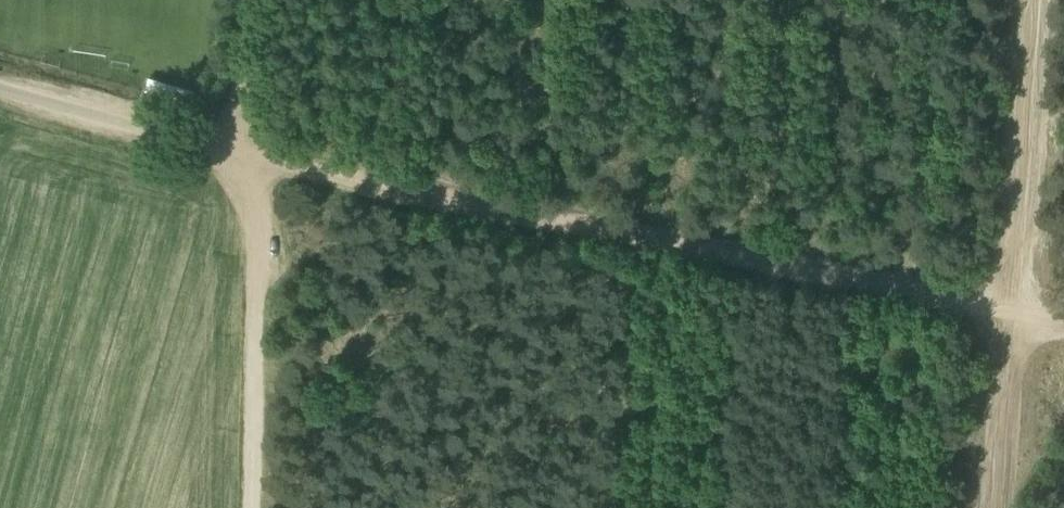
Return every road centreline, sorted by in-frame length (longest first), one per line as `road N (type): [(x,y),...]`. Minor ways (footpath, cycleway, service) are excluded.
road 1 (track): [(1063,312),(574,227),(228,141)]
road 2 (track): [(1031,0),(996,507)]
road 3 (track): [(228,141),(260,216),(256,507)]
road 4 (track): [(228,141),(0,82)]
road 5 (track): [(228,141),(240,0)]

